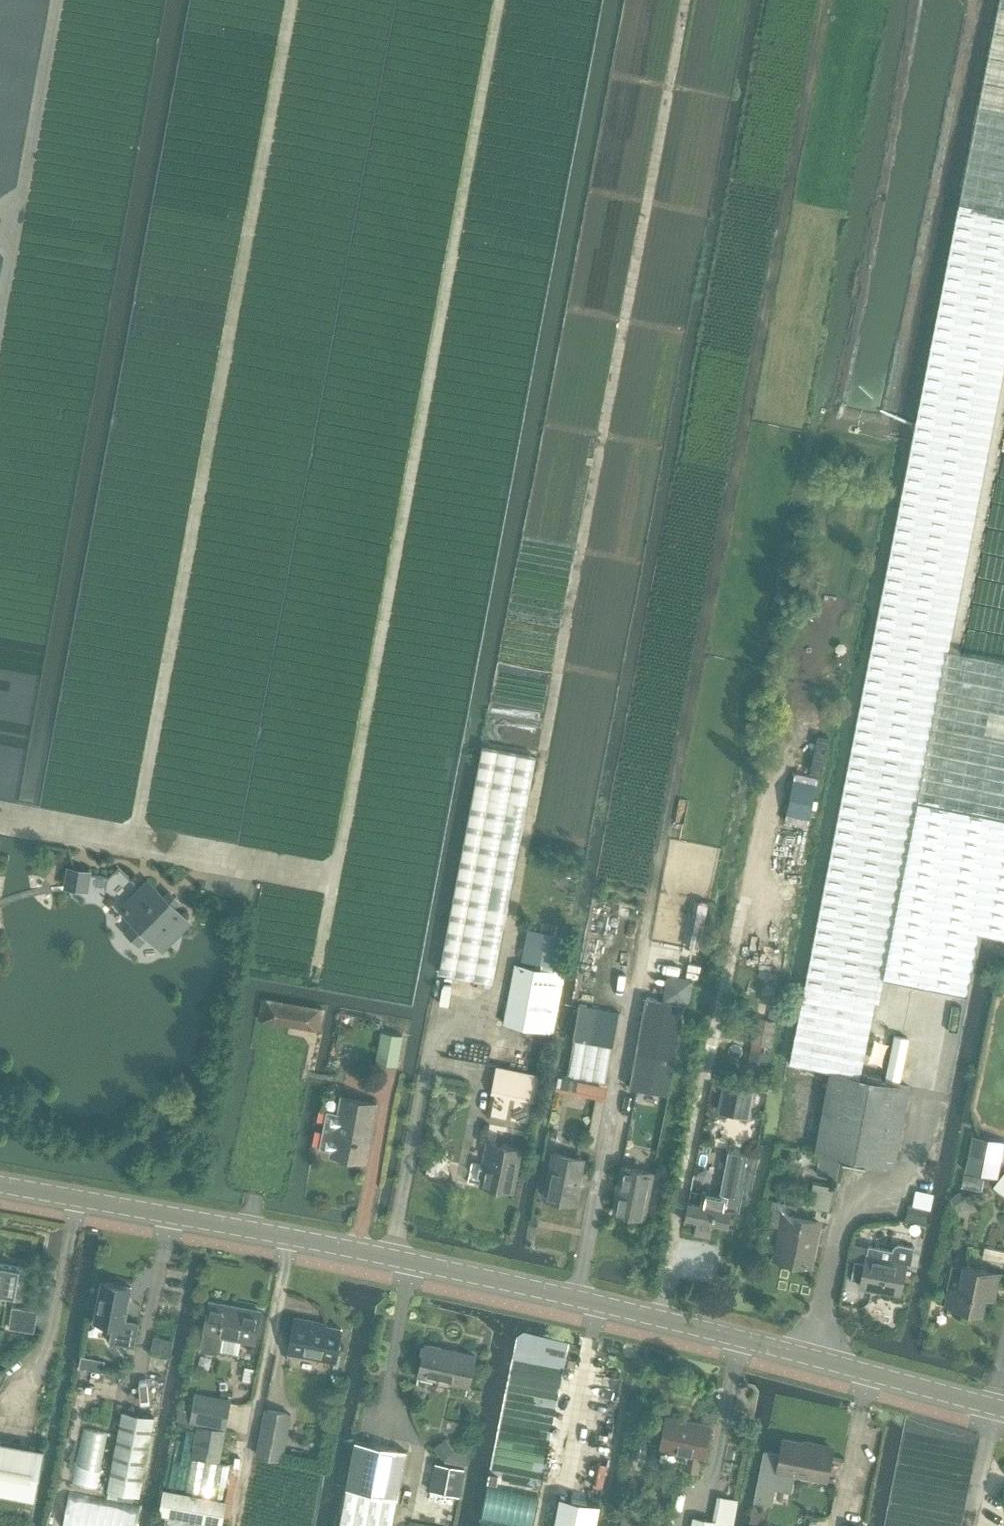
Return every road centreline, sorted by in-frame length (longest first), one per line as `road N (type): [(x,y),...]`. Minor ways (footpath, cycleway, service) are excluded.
road 1 (tertiary): [(1003,1409),(577,1300),(0,1185)]

